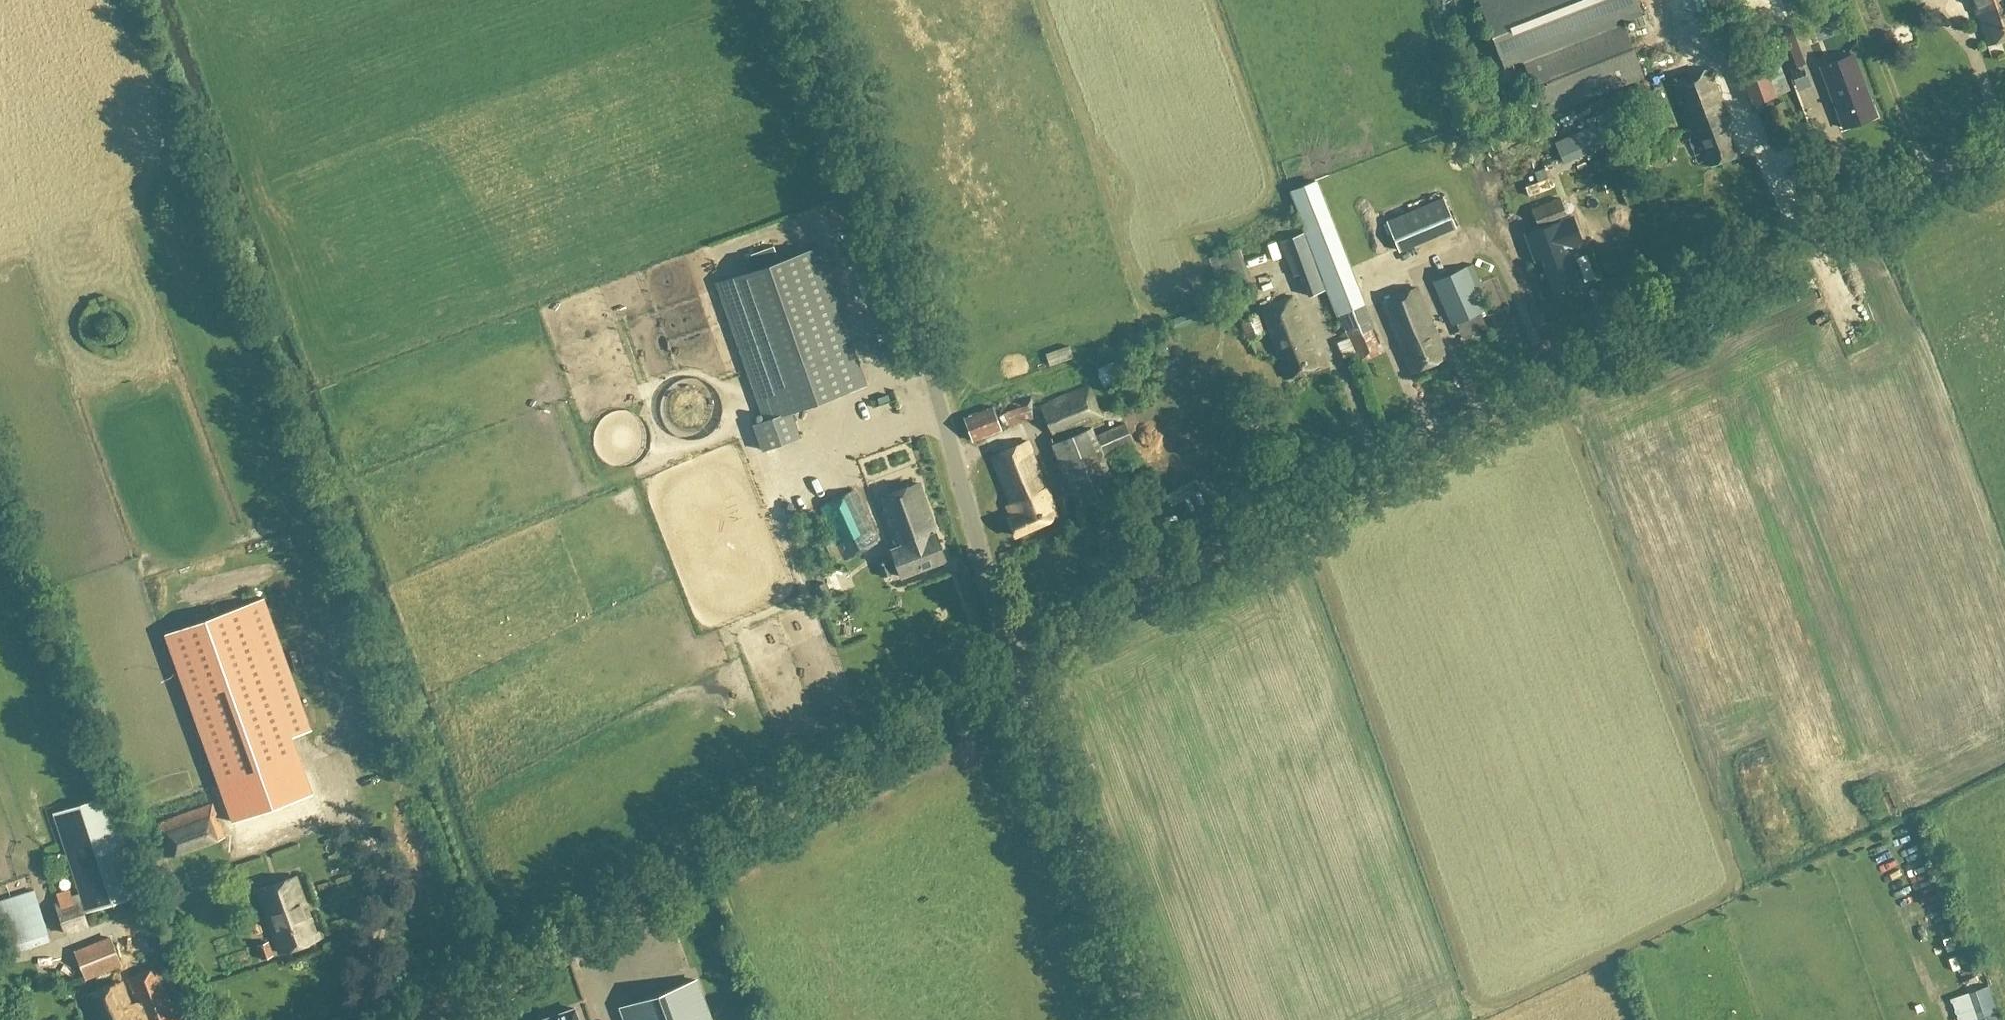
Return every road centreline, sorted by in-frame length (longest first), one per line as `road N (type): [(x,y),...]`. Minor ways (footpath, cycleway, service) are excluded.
road 1 (unclassified): [(1010,660),(2004,145)]
road 2 (unclassified): [(1010,660),(906,298),(800,0)]
road 3 (unclassified): [(455,1005),(1010,660)]
road 4 (unclassified): [(1138,1019),(1010,660)]

